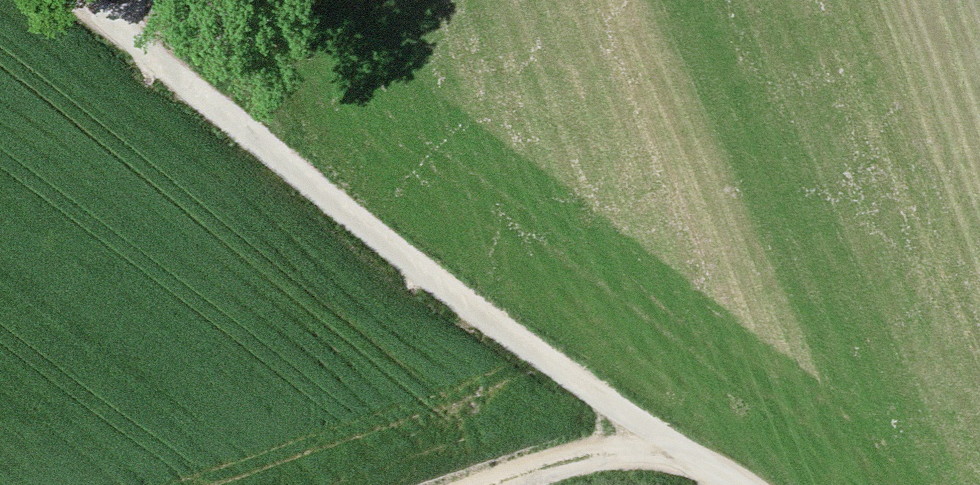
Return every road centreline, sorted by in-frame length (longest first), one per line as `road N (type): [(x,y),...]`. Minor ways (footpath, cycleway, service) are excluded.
road 1 (unclassified): [(741,484),(389,245),(198,93)]
road 2 (track): [(198,93),(80,0)]
road 3 (track): [(653,431),(514,484)]

